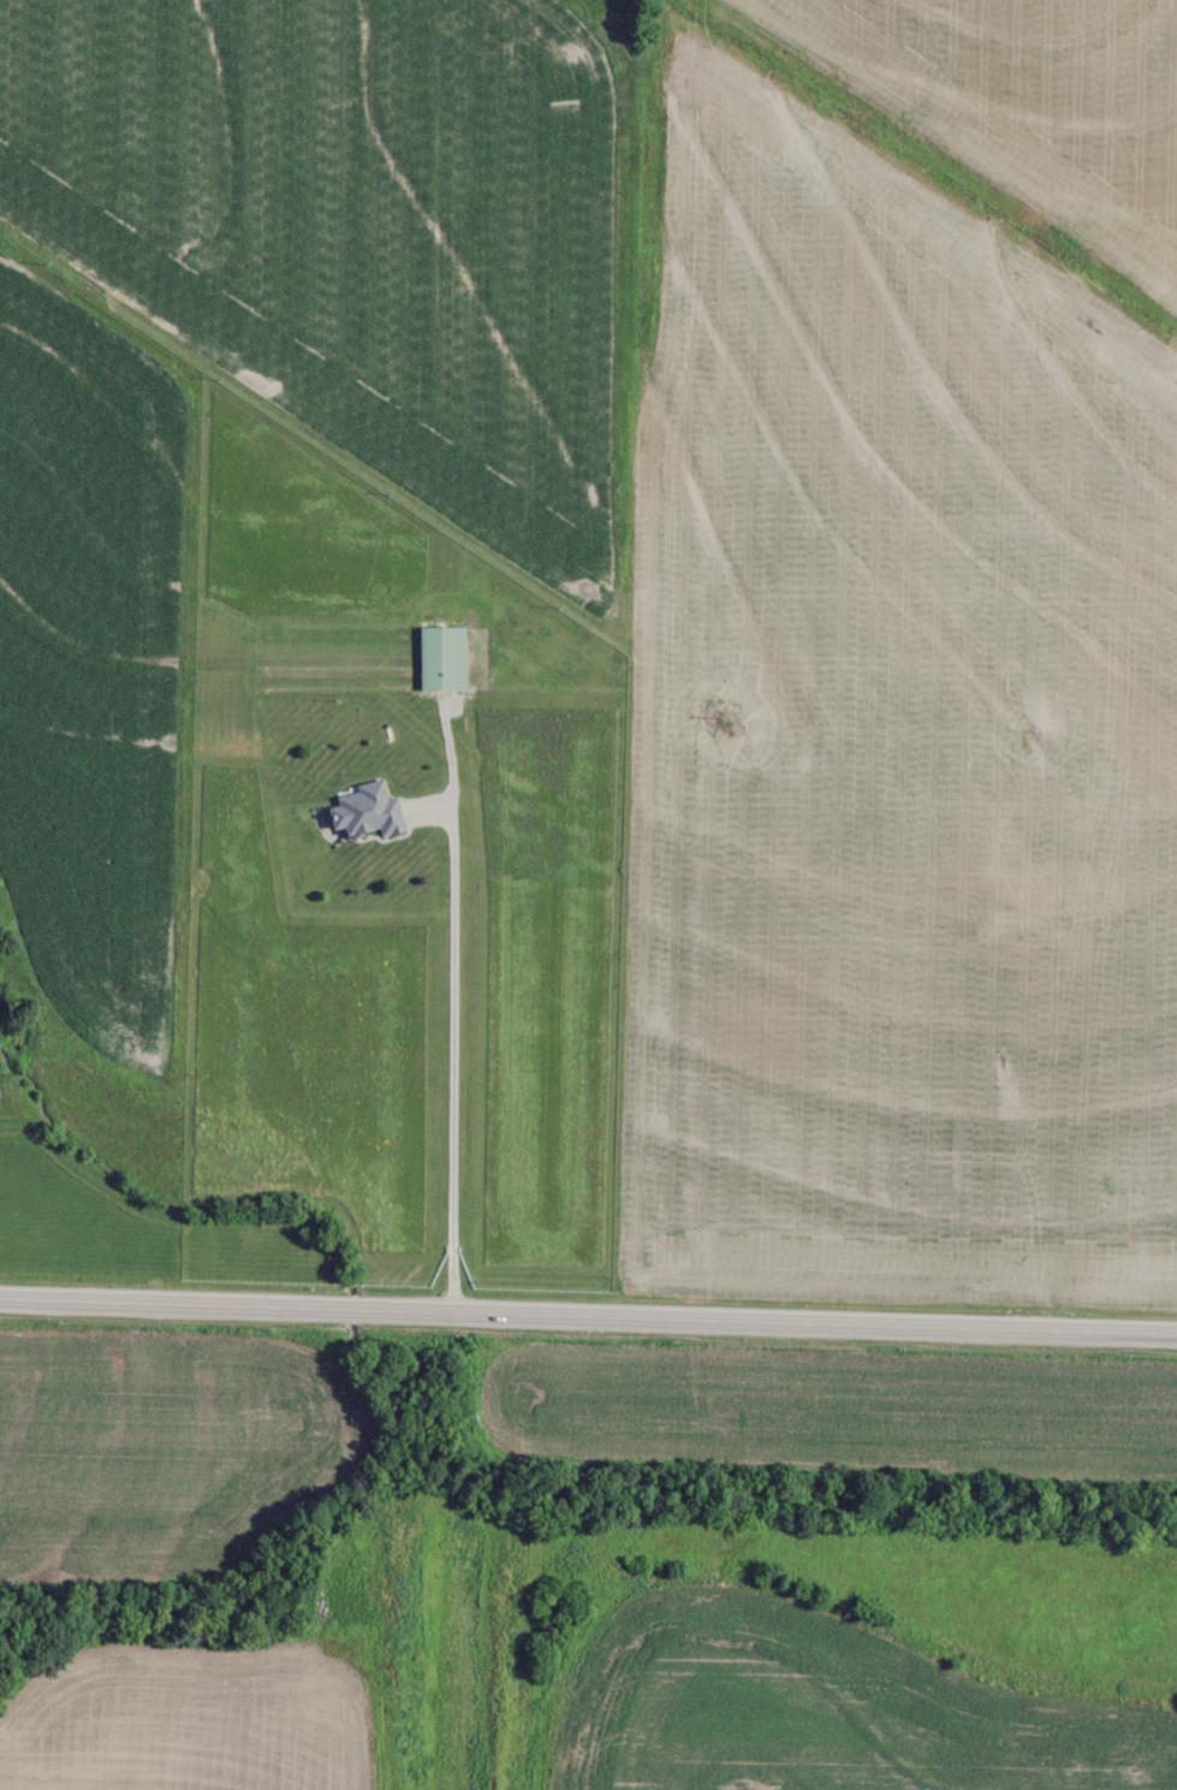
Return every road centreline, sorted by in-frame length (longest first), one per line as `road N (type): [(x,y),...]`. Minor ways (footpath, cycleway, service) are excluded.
road 1 (primary): [(0,1297),(1176,1335)]

